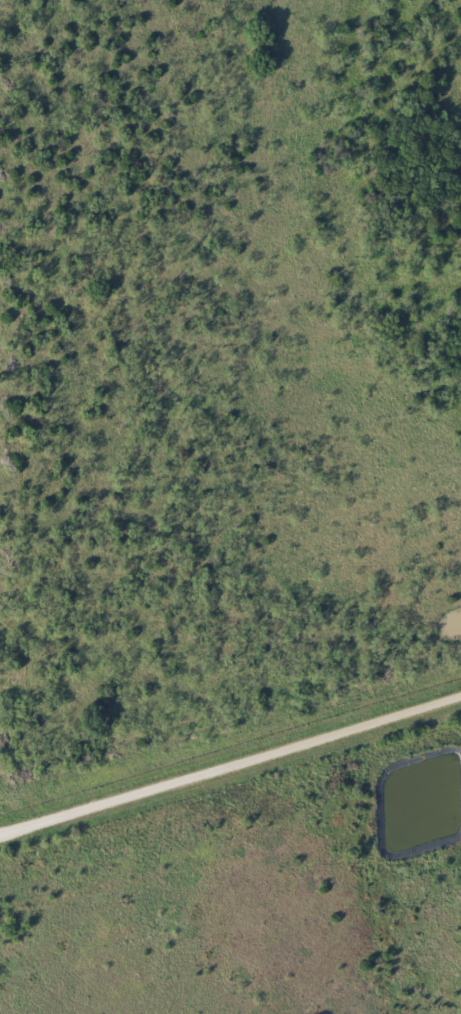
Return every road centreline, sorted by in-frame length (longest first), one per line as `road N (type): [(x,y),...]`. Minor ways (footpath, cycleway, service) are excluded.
road 1 (residential): [(0,830),(460,700)]

